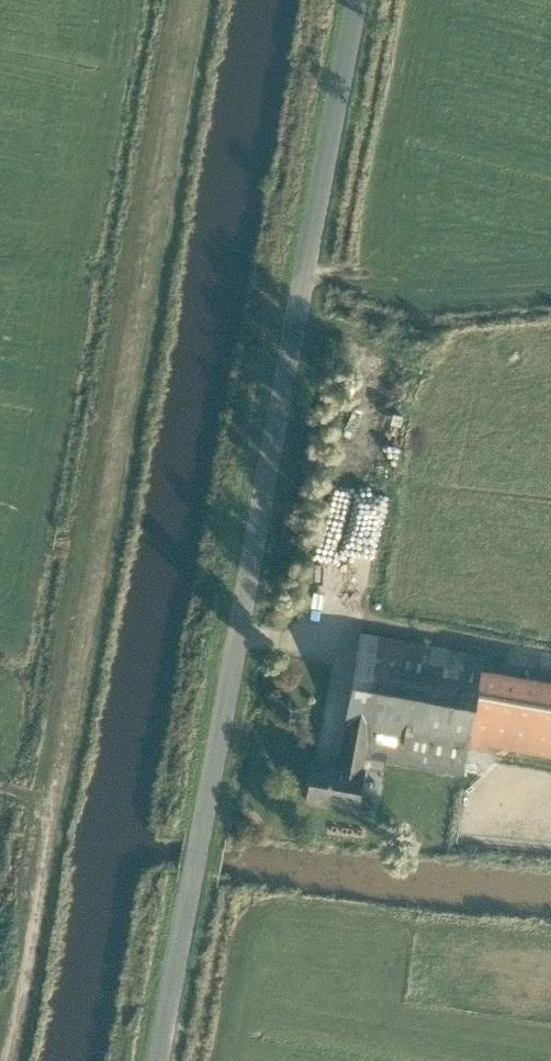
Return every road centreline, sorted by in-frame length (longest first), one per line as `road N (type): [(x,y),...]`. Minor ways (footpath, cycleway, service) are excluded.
road 1 (tertiary): [(157,1060),(359,0)]
road 2 (track): [(8,1060),(185,0)]

